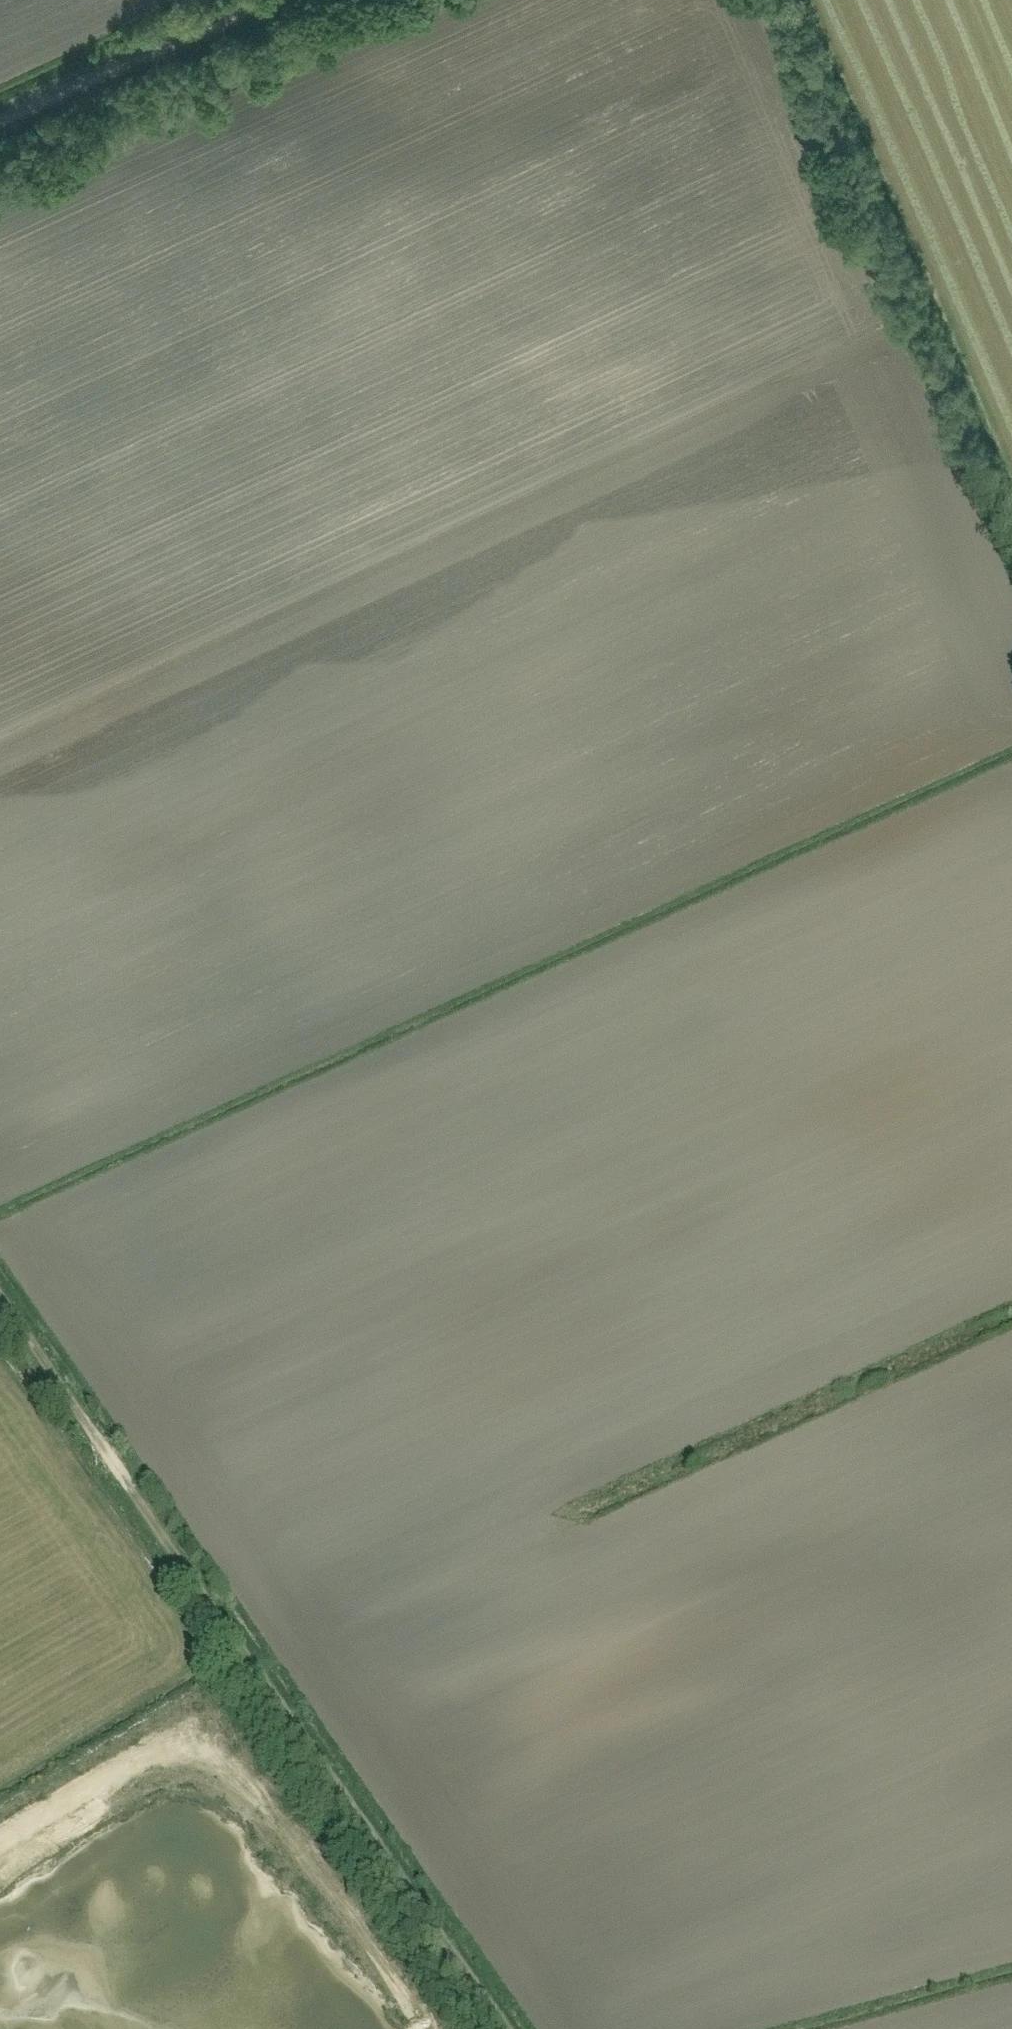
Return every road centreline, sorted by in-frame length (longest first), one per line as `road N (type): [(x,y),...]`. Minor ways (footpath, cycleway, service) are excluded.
road 1 (track): [(510,2028),(0,1295)]
road 2 (track): [(0,125),(276,0)]

